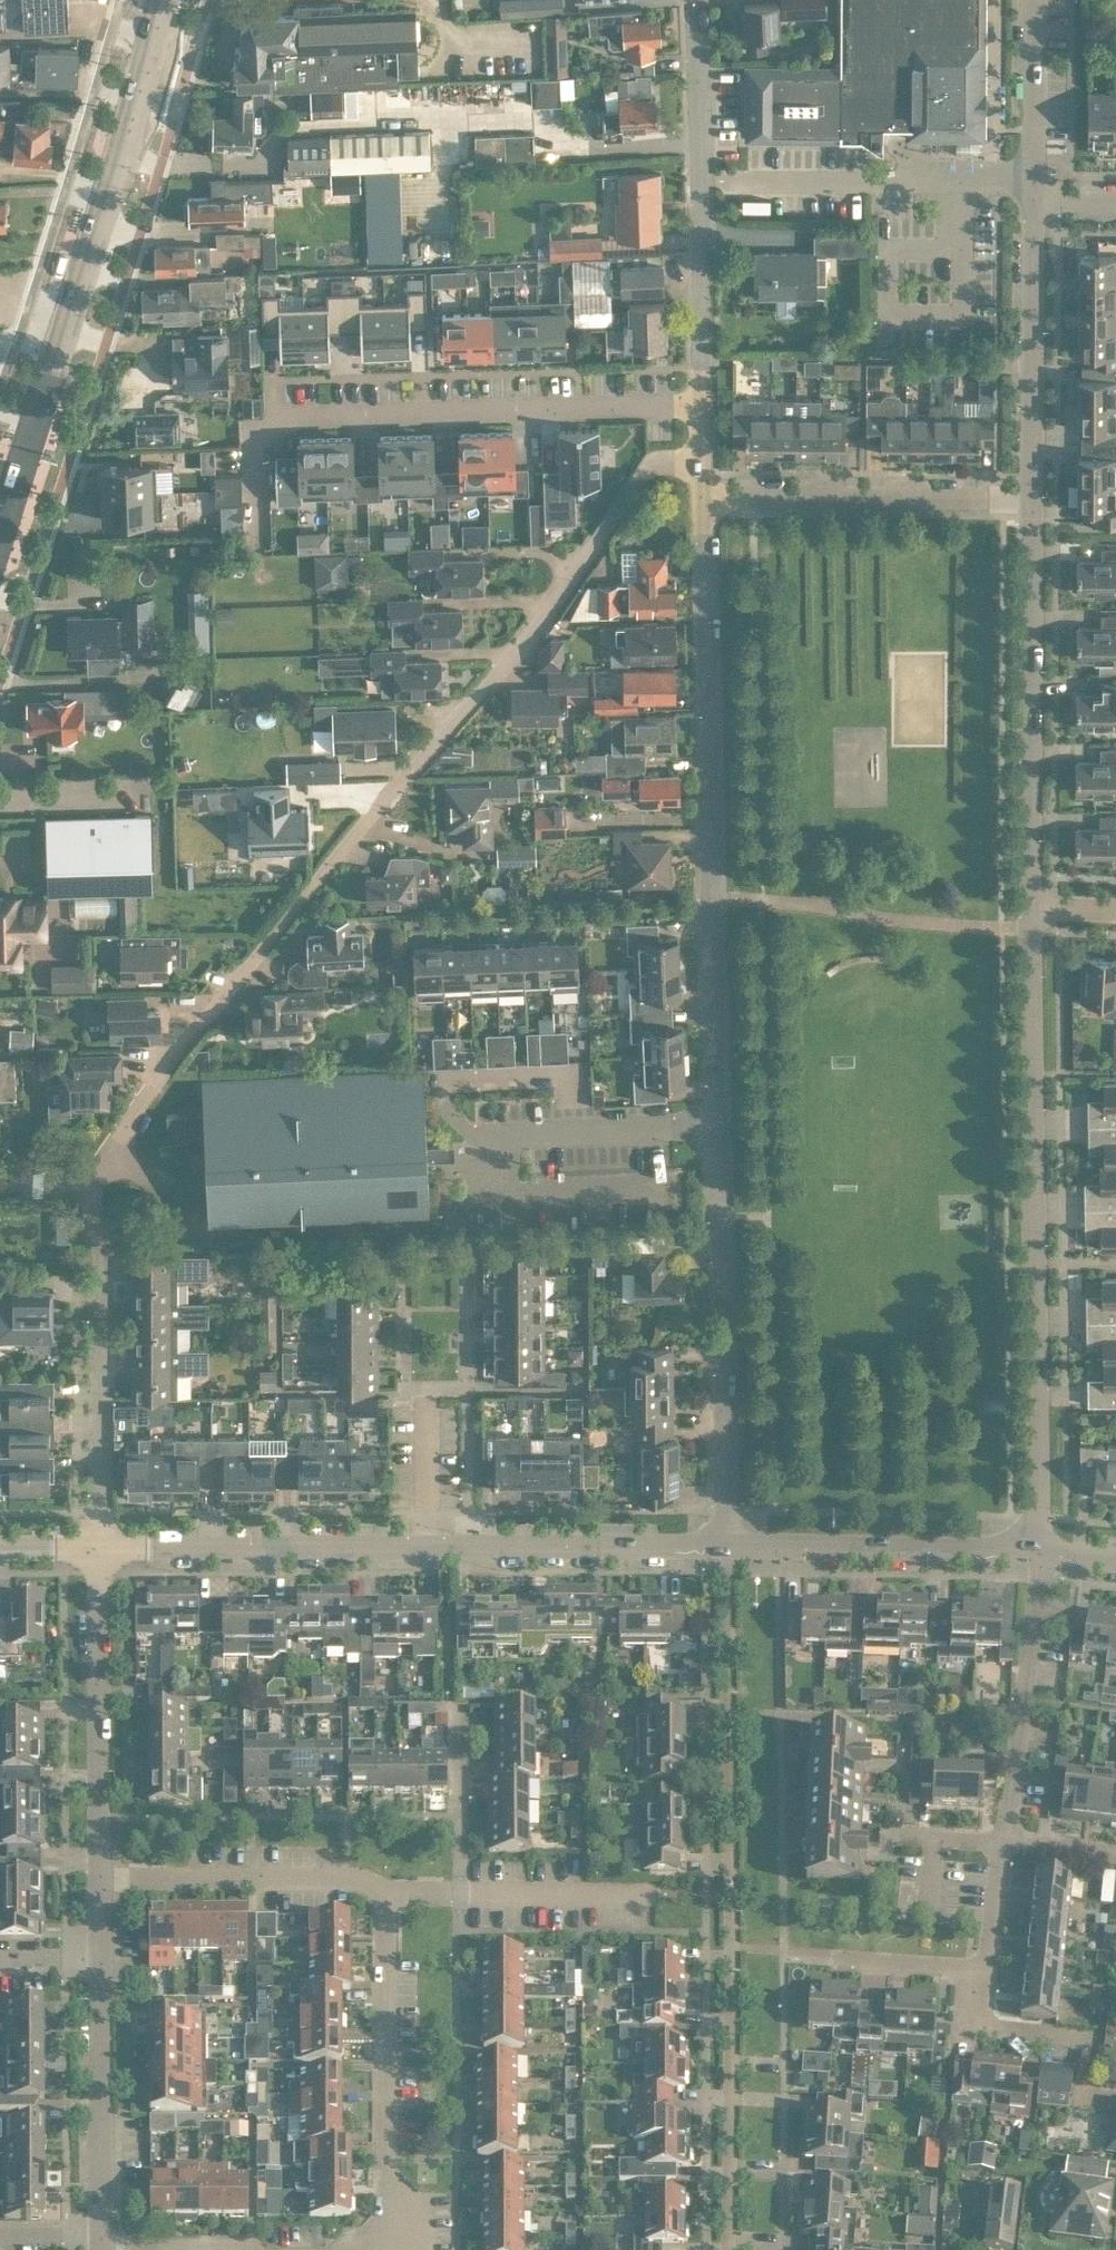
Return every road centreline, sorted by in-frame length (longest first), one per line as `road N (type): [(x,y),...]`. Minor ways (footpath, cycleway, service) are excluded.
road 1 (residential): [(722,1544),(703,496)]
road 2 (residential): [(93,1233),(91,1183),(120,1127),(333,855),(513,651),(648,457),(701,450)]
road 3 (residential): [(721,2249),(722,1544)]
road 4 (residential): [(1044,1552),(1037,908)]
road 5 (residential): [(697,399),(273,413),(253,432),(255,533)]
road 6 (primary): [(0,527),(157,0)]
road 7 (residential): [(1037,908),(1036,496)]
road 8 (residential): [(697,399),(692,0)]
road 9 (residential): [(388,1888),(389,2181),(430,2244)]
road 10 (residential): [(703,496),(1036,496)]
road 11 (residential): [(100,1879),(99,1547)]
road 12 (residential): [(99,1547),(427,1543)]
road 13 (unclassified): [(1044,1552),(722,1544)]
road 14 (residential): [(1036,496),(1035,187)]
road 15 (residential): [(427,1543),(722,1544)]
road 16 (residential): [(1007,1844),(1044,1552)]
road 17 (residential): [(100,1879),(357,1878),(388,1888)]
road 18 (residential): [(99,1547),(99,1264)]
road 19 (residential): [(101,2244),(99,1964)]
road 20 (residential): [(388,1888),(660,1896)]
road 21 (residential): [(1035,187),(1035,0)]
road 22 (residential): [(988,1971),(812,1956)]
road 23 (residential): [(1084,2041),(980,2030),(988,1971)]
road 24 (residential): [(254,2249),(101,2244)]
road 25 (residential): [(427,1543),(423,1404)]
road 26 (residential): [(988,1971),(1007,1844)]

